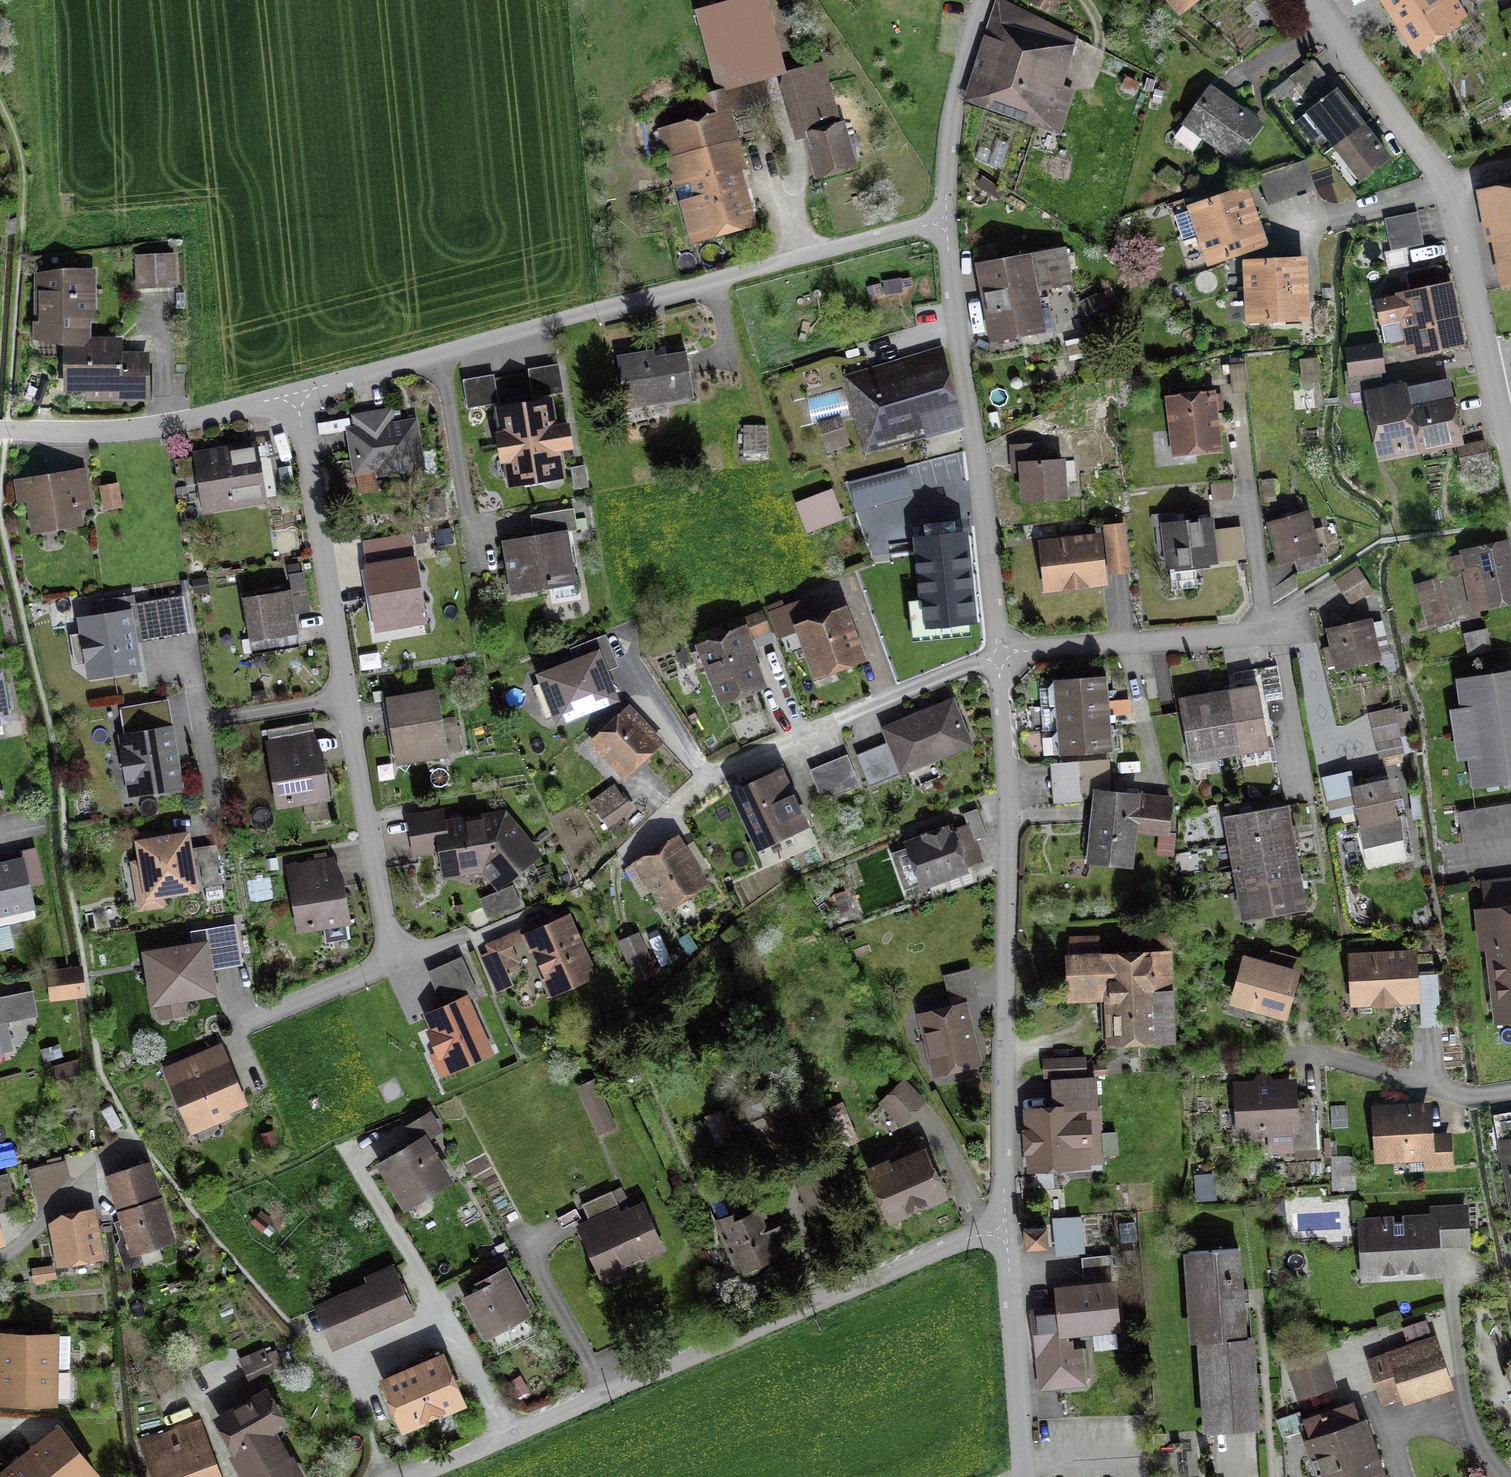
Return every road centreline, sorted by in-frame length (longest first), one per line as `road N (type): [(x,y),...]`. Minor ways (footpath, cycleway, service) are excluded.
road 1 (residential): [(295,395),(944,218)]
road 2 (residential): [(409,1476),(1002,1234)]
road 3 (residential): [(999,655),(1006,791),(1002,1234)]
road 4 (residential): [(999,655),(1278,632),(1319,875)]
road 5 (residential): [(1315,0),(1446,185),(1510,472)]
road 6 (residential): [(944,218),(999,655)]
road 7 (residential): [(345,696),(391,952),(378,969),(256,1025)]
road 8 (residential): [(677,804),(735,762),(999,655)]
road 9 (residential): [(295,395),(345,696)]
road 10 (residential): [(0,430),(148,427),(295,395)]
road 11 (residential): [(1002,1234),(1023,1476)]
road 12 (residential): [(983,0),(948,136),(944,218)]
road 13 (residential): [(131,1132),(94,1166),(77,1196),(0,1254)]
road 14 (residential): [(345,696),(203,720)]

